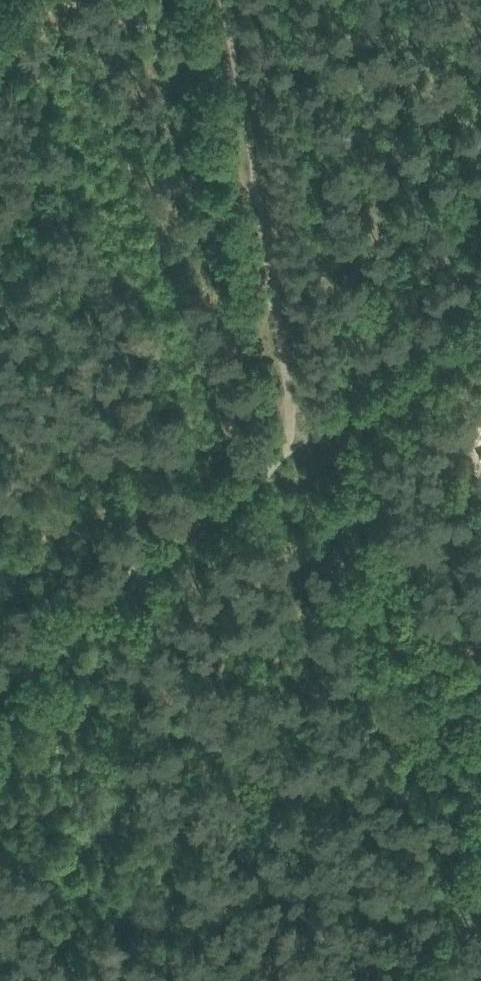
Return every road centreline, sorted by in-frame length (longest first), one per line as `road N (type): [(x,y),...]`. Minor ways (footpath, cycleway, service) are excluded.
road 1 (track): [(480,829),(286,487),(285,403),(220,0)]

